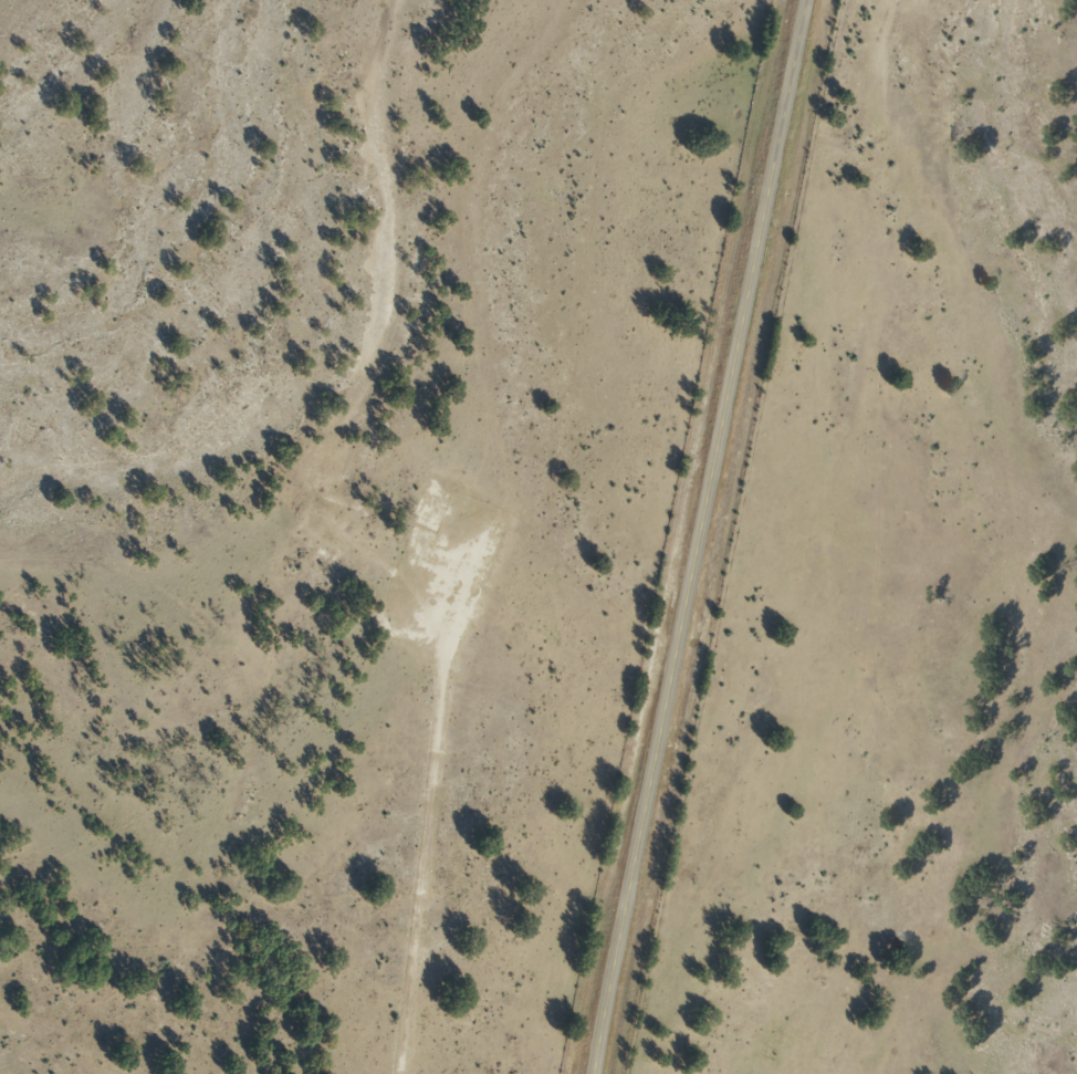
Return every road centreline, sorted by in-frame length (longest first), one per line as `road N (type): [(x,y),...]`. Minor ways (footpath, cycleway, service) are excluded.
road 1 (tertiary): [(595,1073),(808,0)]

